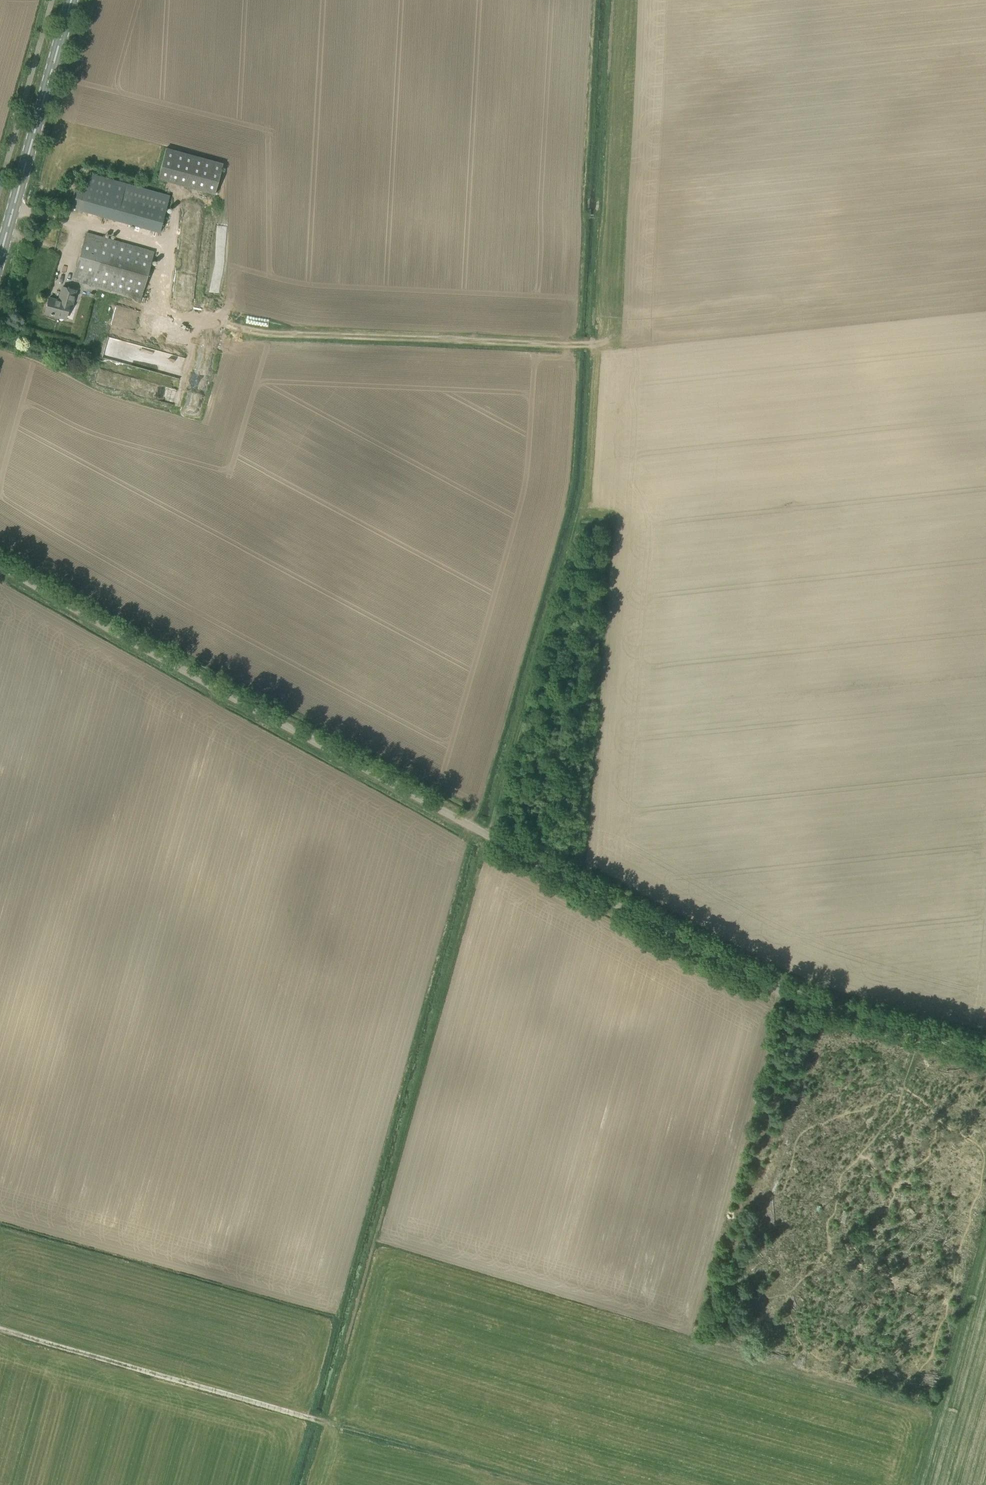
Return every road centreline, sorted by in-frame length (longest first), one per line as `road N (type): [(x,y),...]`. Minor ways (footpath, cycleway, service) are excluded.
road 1 (track): [(488,830),(590,481),(613,0)]
road 2 (track): [(488,830),(0,561)]
road 3 (track): [(985,1050),(791,989),(488,830)]
road 4 (secondary): [(0,255),(73,0)]

